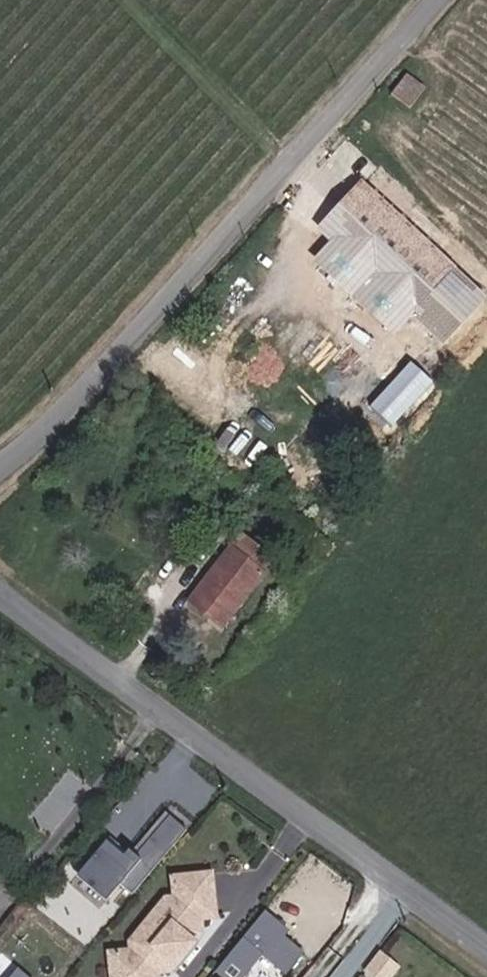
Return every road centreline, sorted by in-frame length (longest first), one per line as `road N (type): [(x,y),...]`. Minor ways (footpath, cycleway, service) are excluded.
road 1 (unclassified): [(0,469),(40,442),(202,271),(428,0)]
road 2 (unclassified): [(486,949),(0,586)]
road 3 (track): [(129,0),(292,165)]

